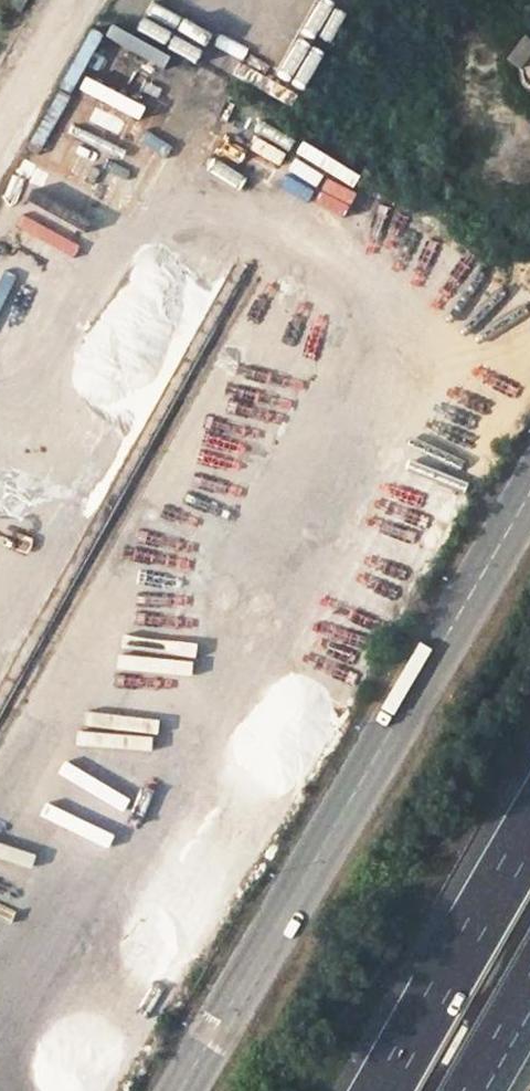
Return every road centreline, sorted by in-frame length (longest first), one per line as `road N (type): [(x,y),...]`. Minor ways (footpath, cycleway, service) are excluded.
road 1 (unclassified): [(529,494),(175,1090)]
road 2 (motorway): [(529,831),(380,1090)]
road 3 (track): [(0,141),(77,0)]

